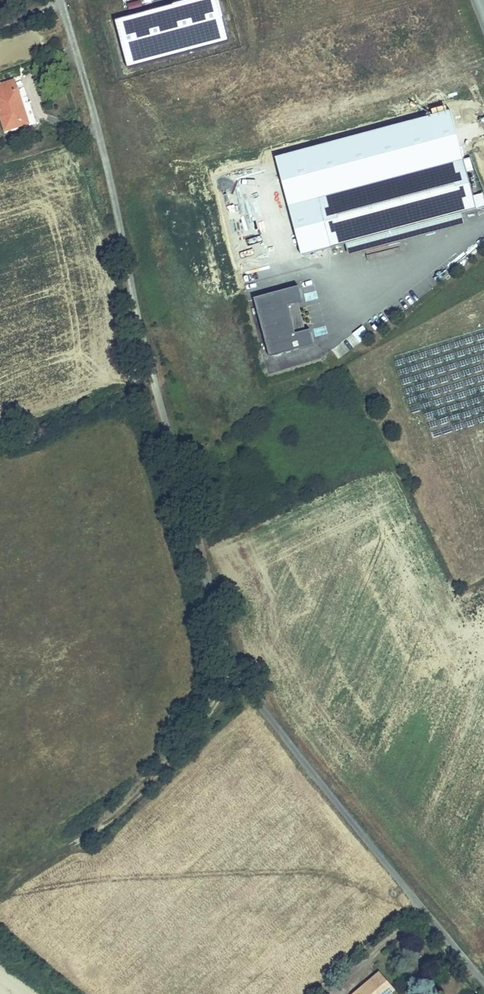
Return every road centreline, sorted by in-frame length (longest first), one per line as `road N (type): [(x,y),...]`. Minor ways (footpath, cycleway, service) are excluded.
road 1 (unclassified): [(63,0),(230,671),(483,983)]
road 2 (track): [(0,908),(45,864),(111,826),(191,739),(230,671)]

